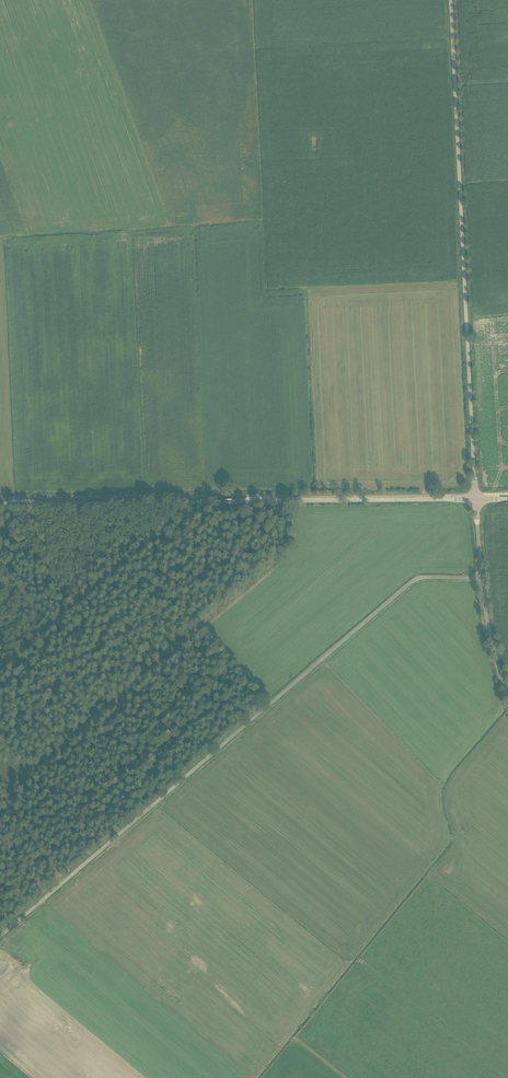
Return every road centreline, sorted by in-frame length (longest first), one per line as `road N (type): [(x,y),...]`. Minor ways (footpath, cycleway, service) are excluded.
road 1 (unclassified): [(481,578),(415,577),(0,934)]
road 2 (unclassified): [(474,498),(451,0)]
road 3 (unclassified): [(0,503),(474,498)]
road 4 (unclassified): [(507,699),(481,578)]

